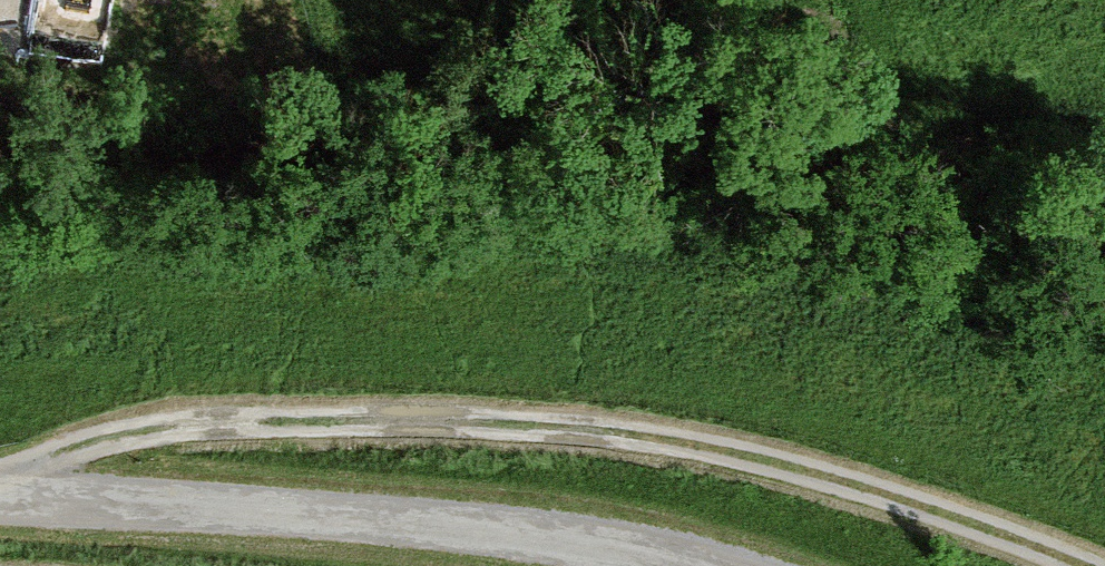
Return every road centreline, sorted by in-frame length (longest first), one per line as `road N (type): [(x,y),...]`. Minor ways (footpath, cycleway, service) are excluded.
road 1 (track): [(1086,565),(802,468),(599,430),(485,420),(159,424),(69,447),(0,486)]
road 2 (unclassified): [(703,565),(514,527),(0,494)]

